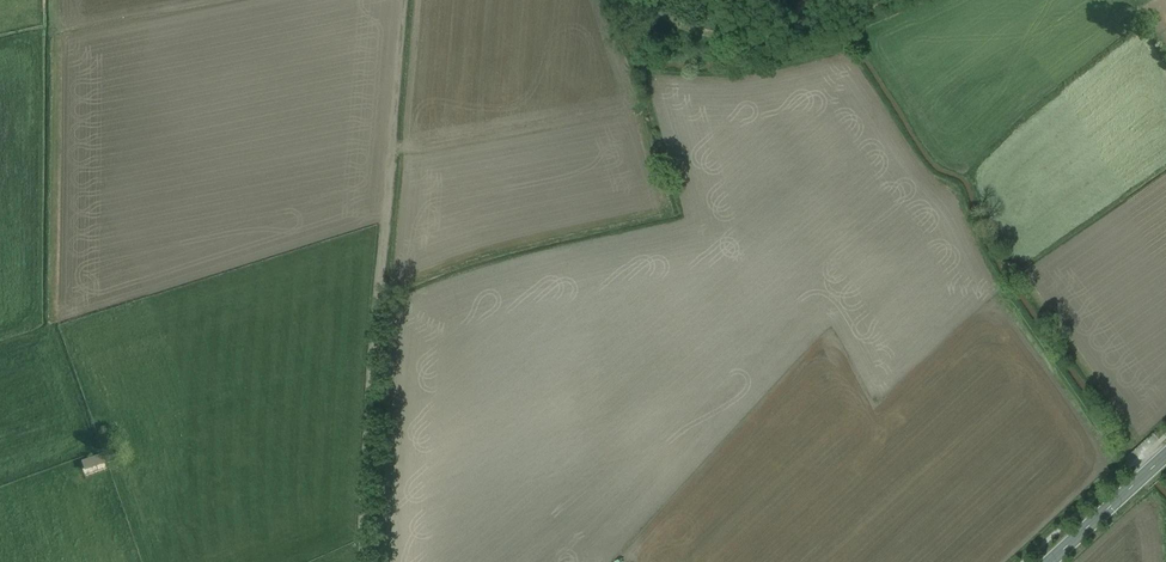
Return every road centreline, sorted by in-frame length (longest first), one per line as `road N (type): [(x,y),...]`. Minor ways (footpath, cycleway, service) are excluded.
road 1 (track): [(361,561),(412,0)]
road 2 (secondary): [(1165,455),(1049,561)]

